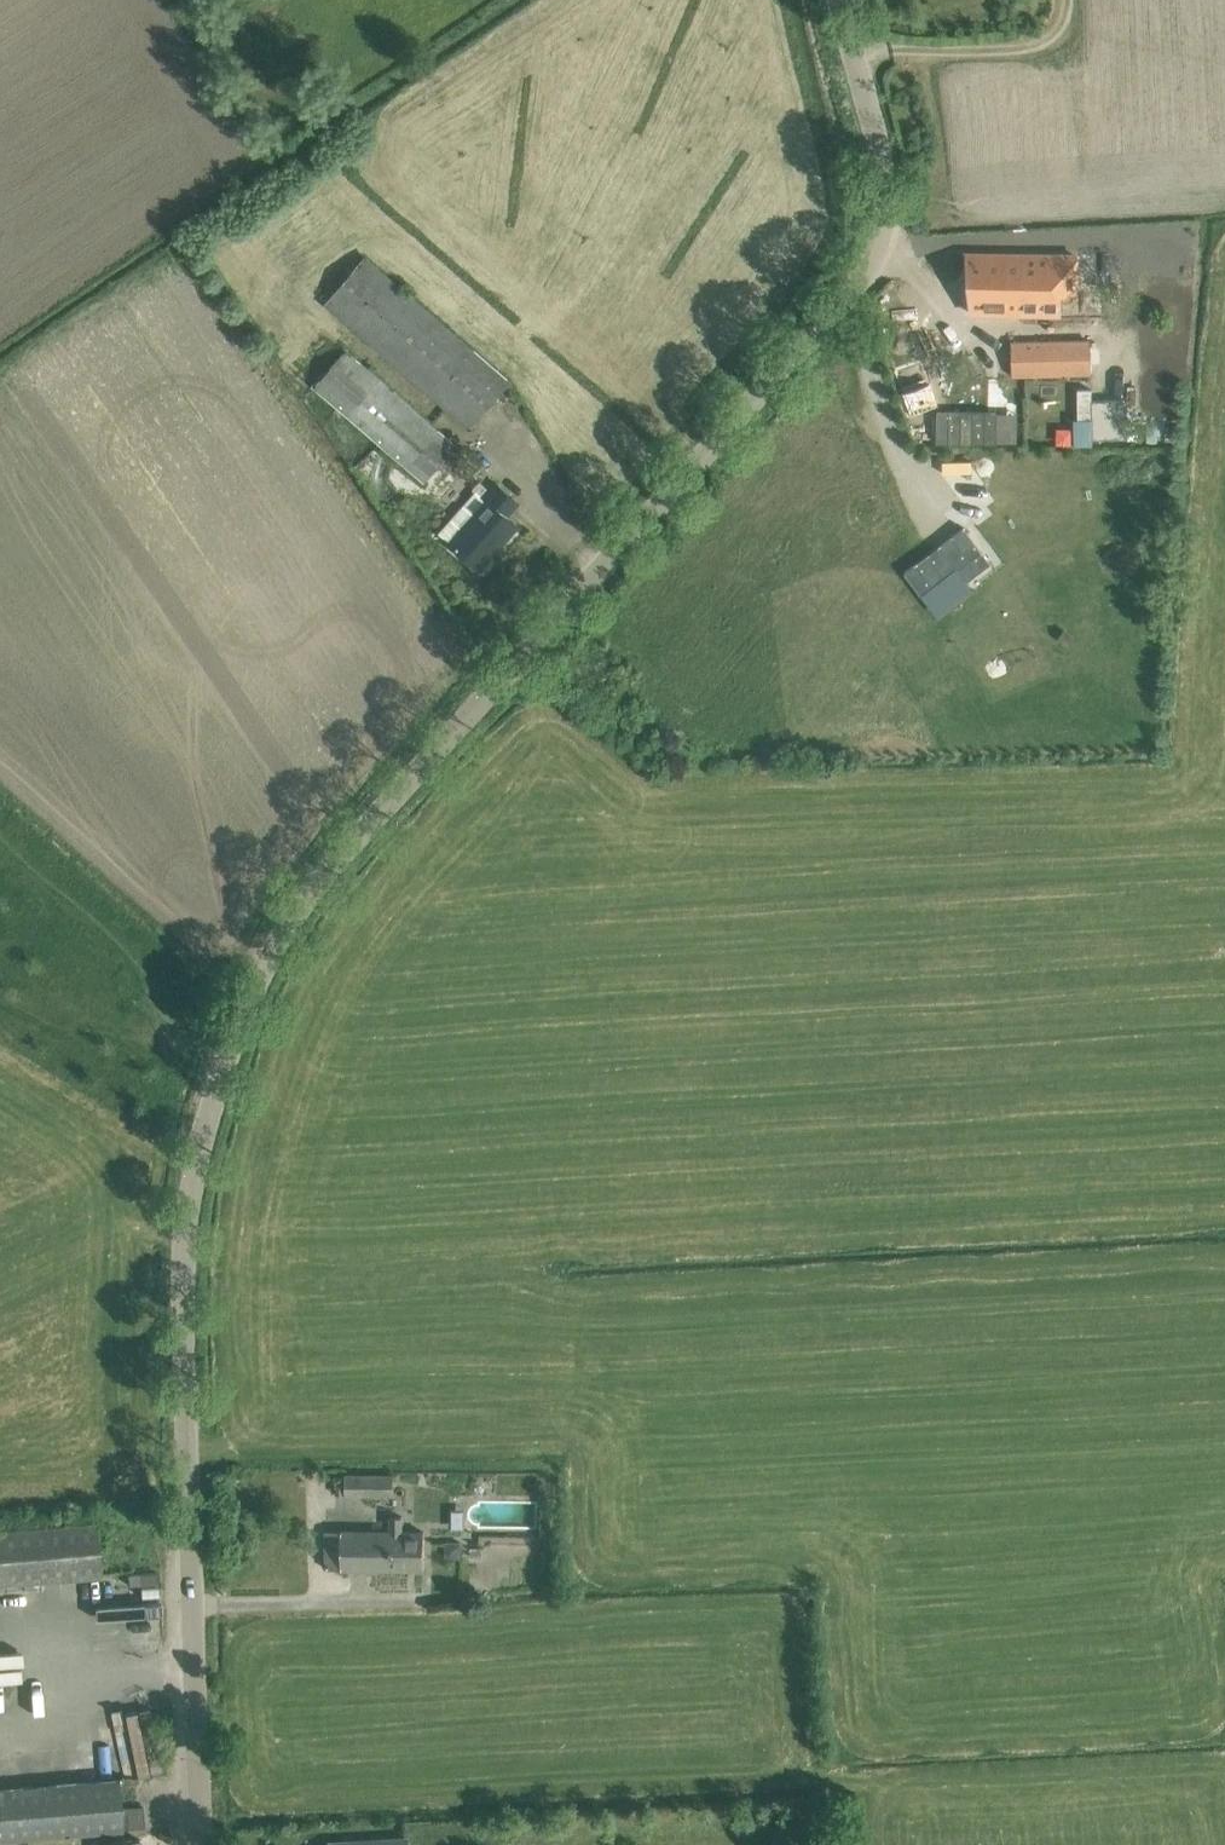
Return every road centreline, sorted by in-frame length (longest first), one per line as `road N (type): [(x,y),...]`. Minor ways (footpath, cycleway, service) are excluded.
road 1 (unclassified): [(195,1844),(174,1299),(201,1095),(247,976),(308,868),(836,303),(867,255),(873,212),(829,0)]

